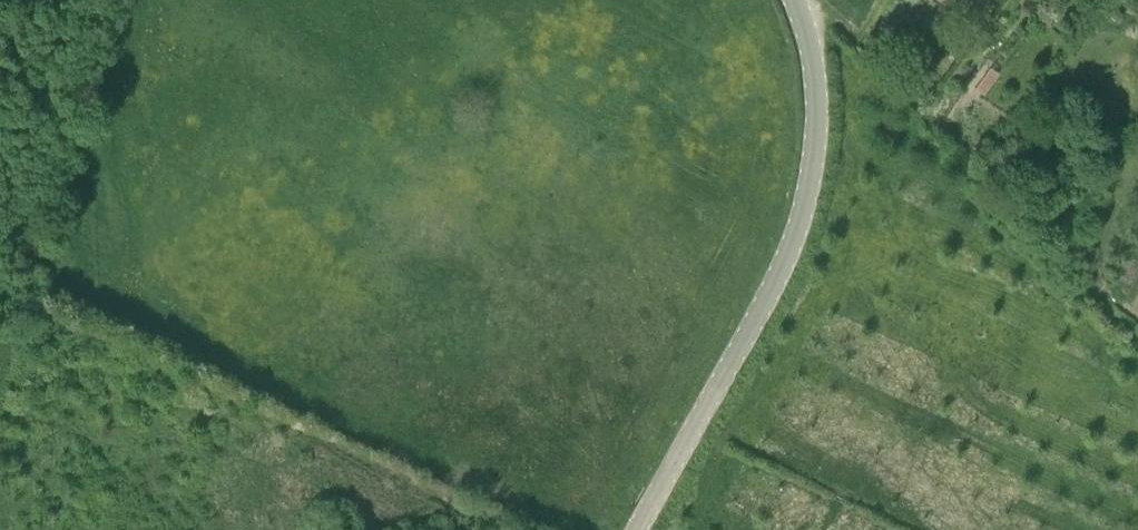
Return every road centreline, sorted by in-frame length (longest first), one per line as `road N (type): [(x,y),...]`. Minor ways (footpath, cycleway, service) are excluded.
road 1 (unclassified): [(638,529),(797,226),(816,104),(794,0)]

